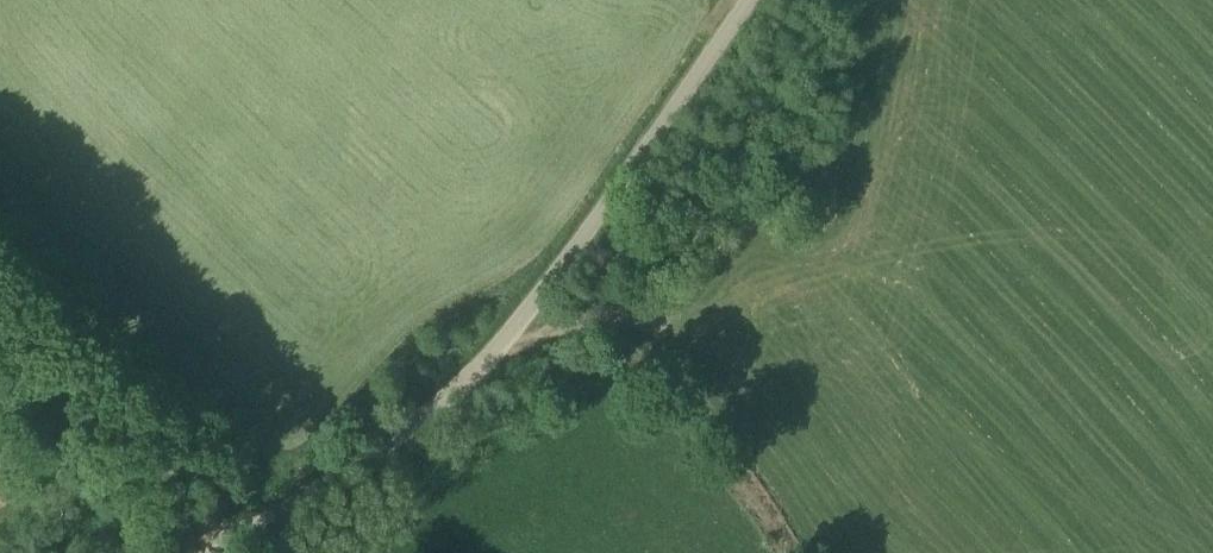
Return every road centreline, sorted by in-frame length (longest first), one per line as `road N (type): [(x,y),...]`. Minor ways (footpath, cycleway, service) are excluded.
road 1 (unclassified): [(230,552),(373,460),(498,337),(744,0)]

